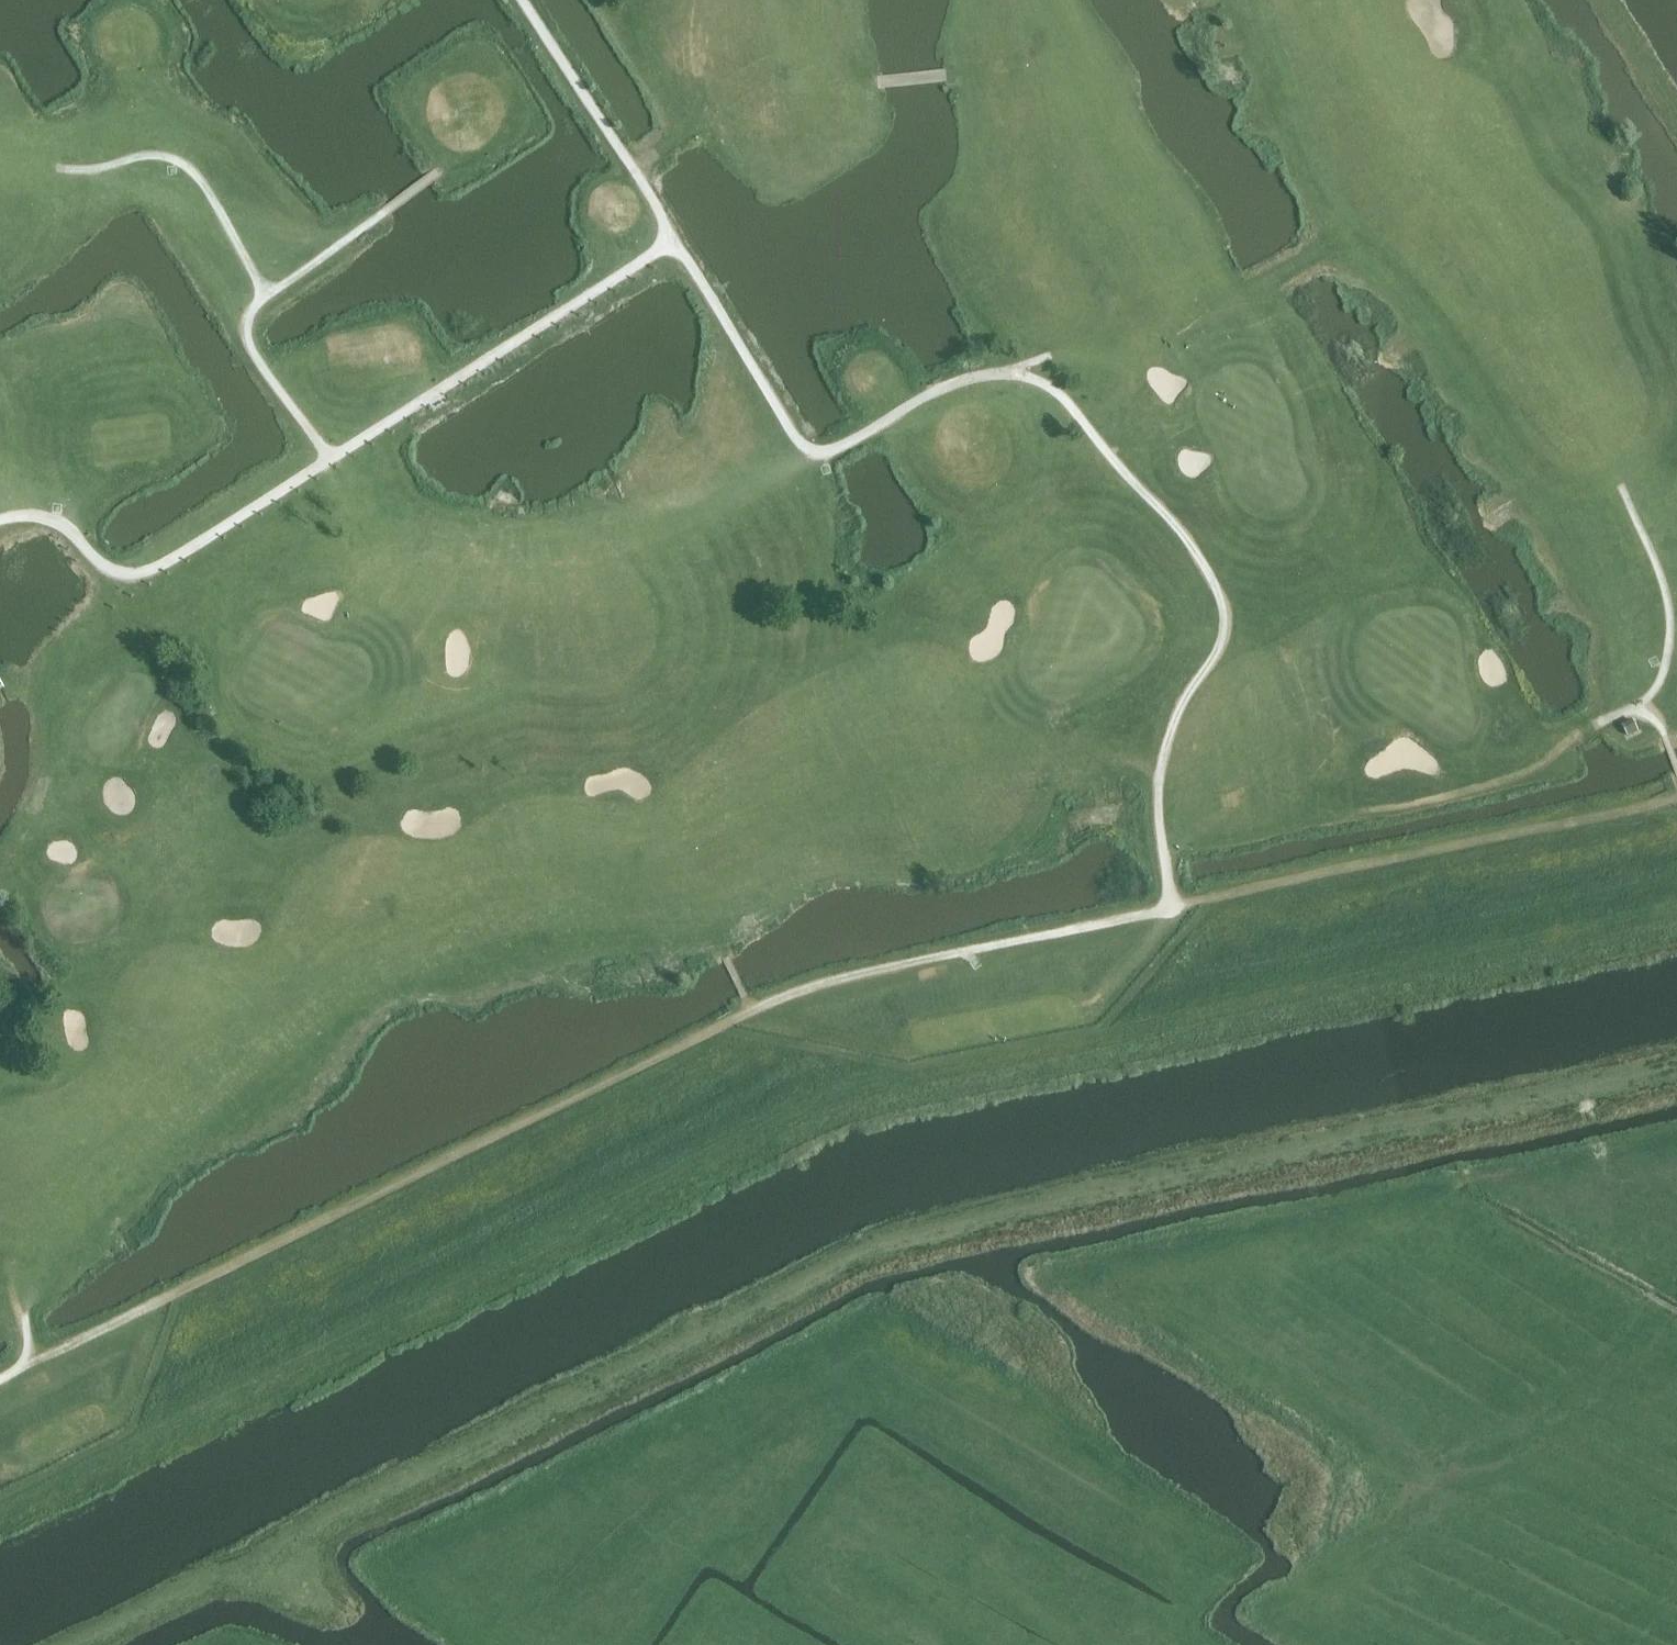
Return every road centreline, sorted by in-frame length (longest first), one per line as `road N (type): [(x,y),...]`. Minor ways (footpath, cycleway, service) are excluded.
road 1 (track): [(141,578),(4,883)]
road 2 (track): [(1030,376),(959,75)]

